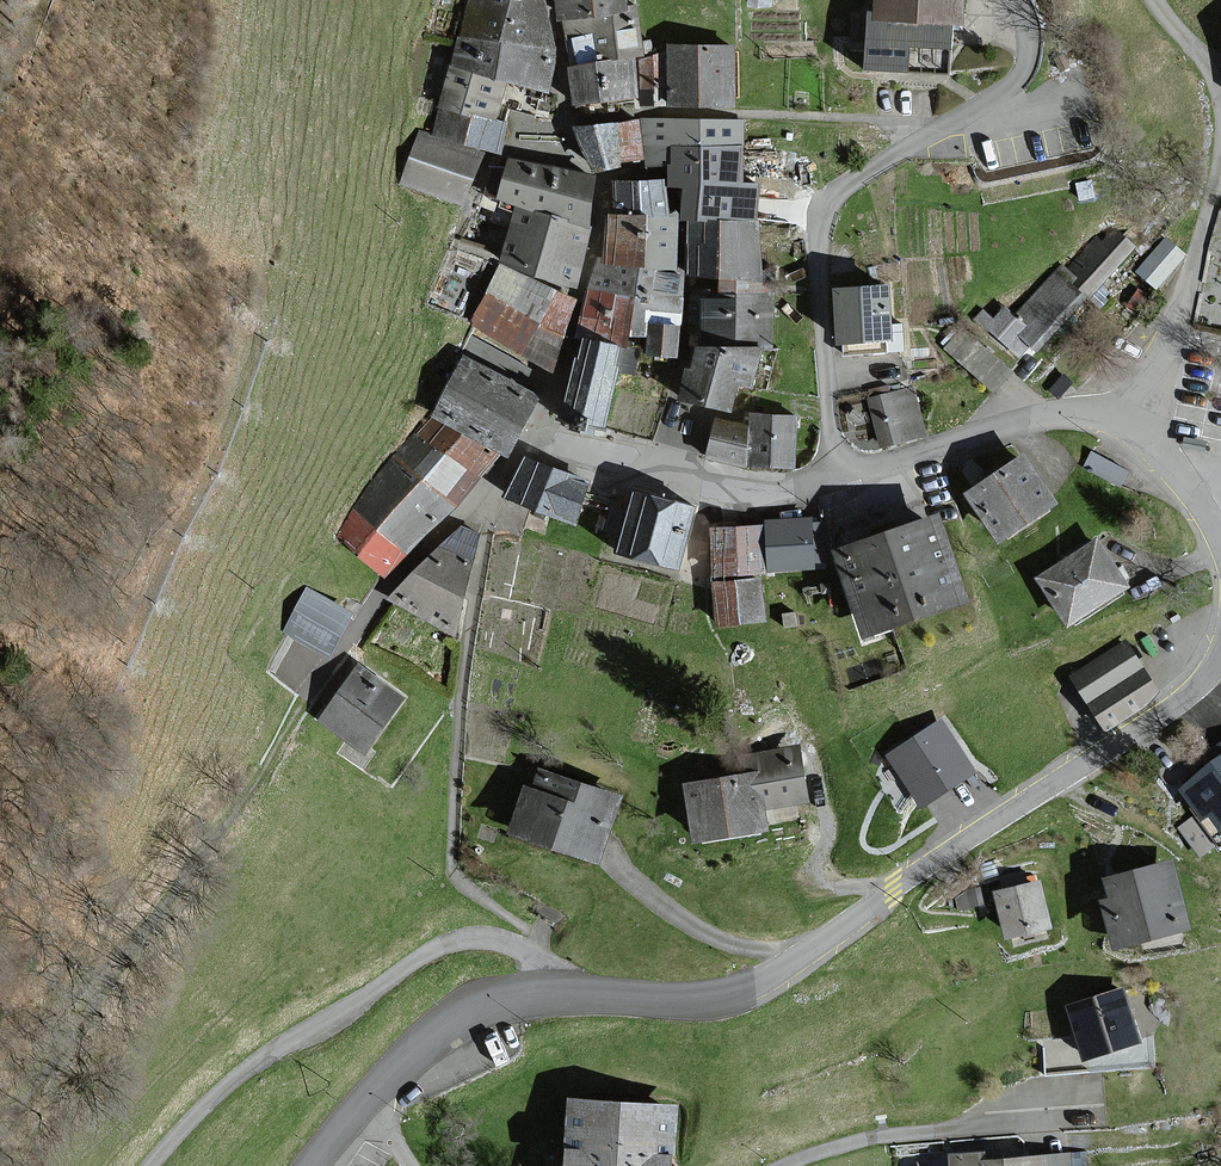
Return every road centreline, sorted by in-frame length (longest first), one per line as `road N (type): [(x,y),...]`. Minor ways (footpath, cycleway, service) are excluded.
road 1 (unclassified): [(1220,655),(1179,703),(763,983),(699,997),(548,990)]
road 2 (residential): [(838,475),(786,487),(717,486),(544,433),(379,599),(310,702)]
road 3 (unclassified): [(838,475),(822,322),(822,217),(855,179),(1015,82),(1029,41),(1019,0)]
road 4 (unclassified): [(150,1165),(208,1101),(258,1062),(437,946),(465,939),(516,945),(536,959),(548,990)]
road 5 (unclassified): [(838,475),(1023,421),(1089,414),(1128,425)]
road 6 (unclassified): [(1128,425),(1178,328),(1220,161)]
road 7 (unclassified): [(548,990),(480,1005),(361,1108)]

